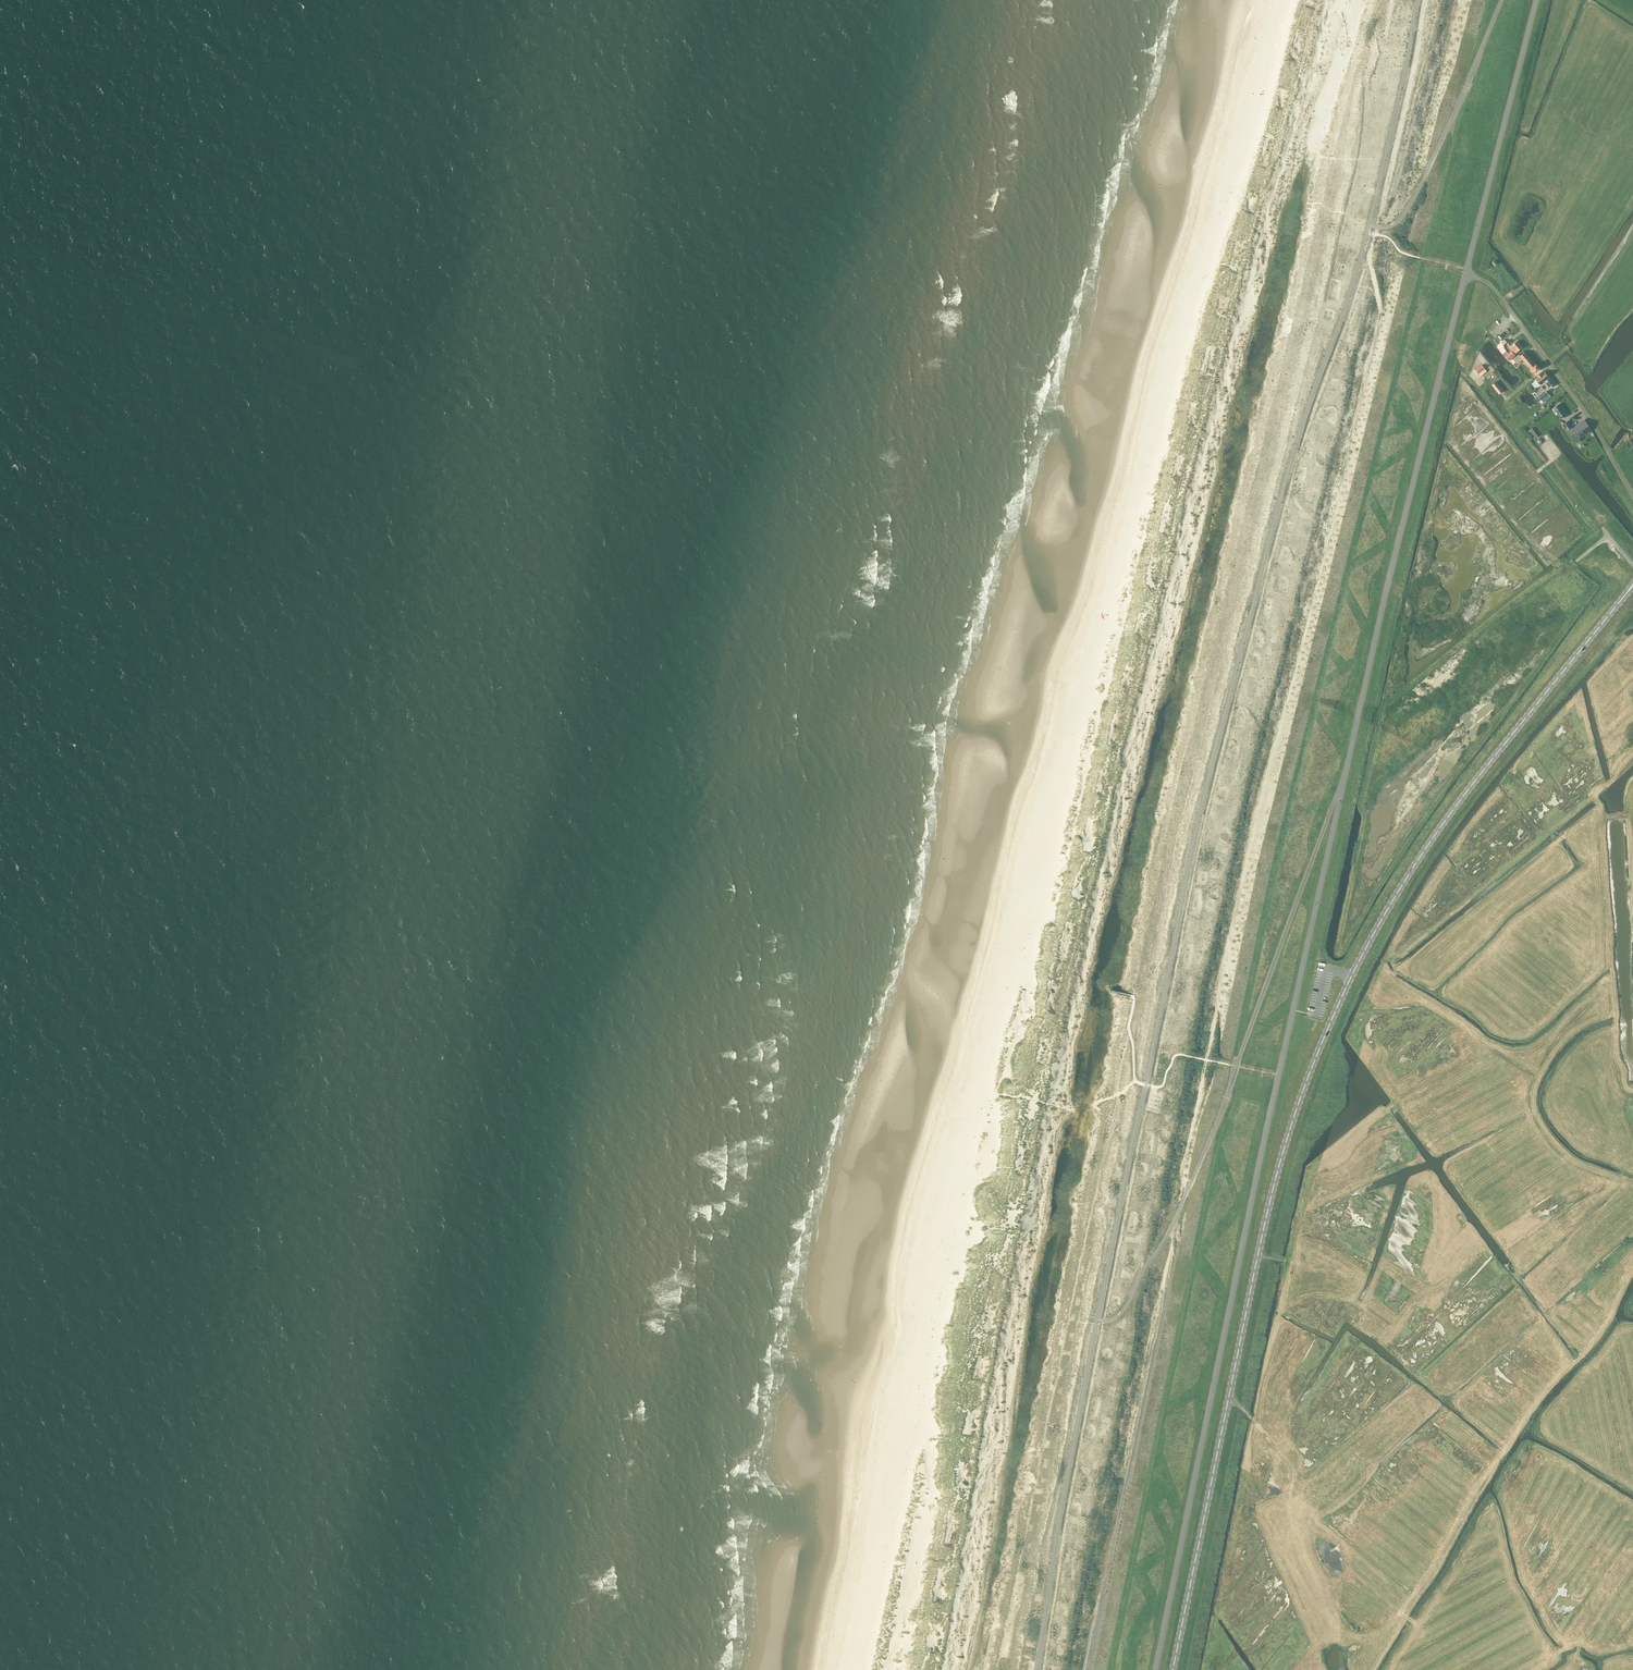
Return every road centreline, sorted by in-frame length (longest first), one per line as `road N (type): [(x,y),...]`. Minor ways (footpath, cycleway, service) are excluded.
road 1 (tertiary): [(1172,1669),(1272,1192),(1327,1029),(1423,852),(1628,591)]
road 2 (track): [(1287,1498),(1286,1461),(1228,1400)]

